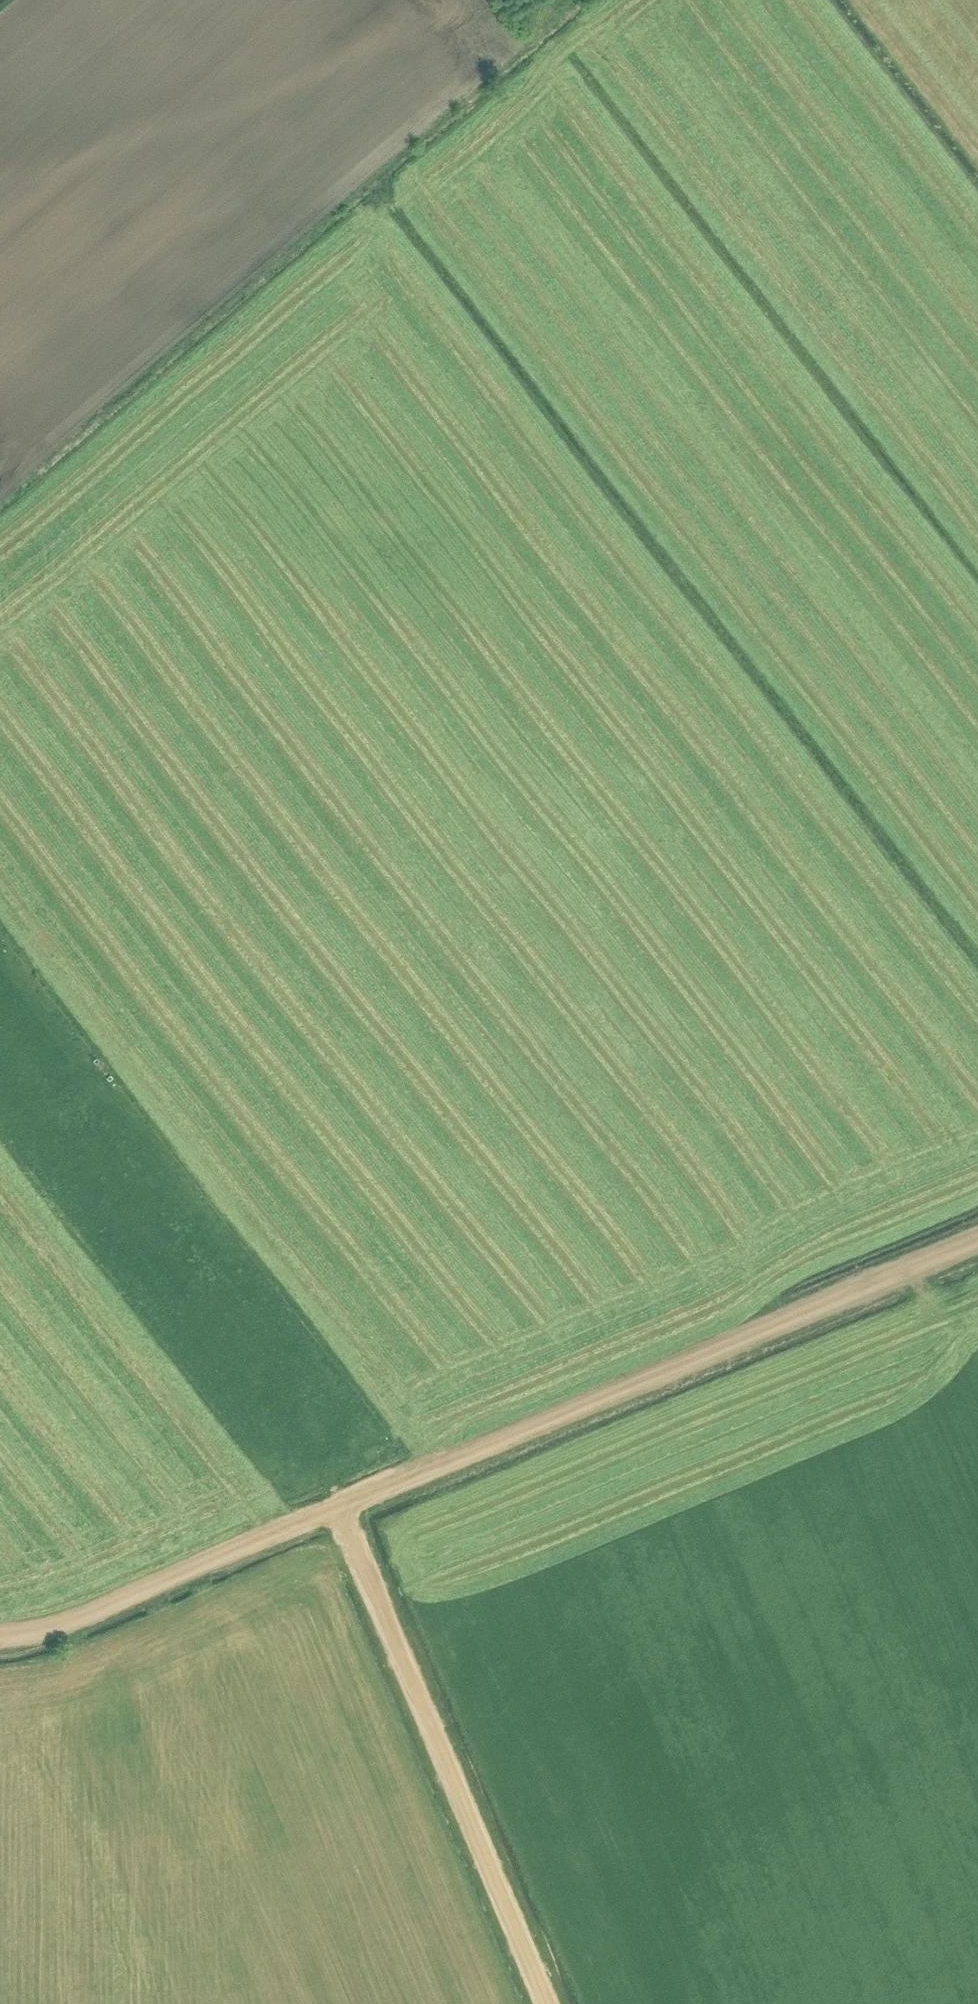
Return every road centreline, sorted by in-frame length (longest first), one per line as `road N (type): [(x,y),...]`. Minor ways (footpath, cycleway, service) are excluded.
road 1 (track): [(977,1237),(338,1508)]
road 2 (track): [(338,1508),(548,2003)]
road 3 (track): [(338,1508),(69,1619),(0,1636)]

